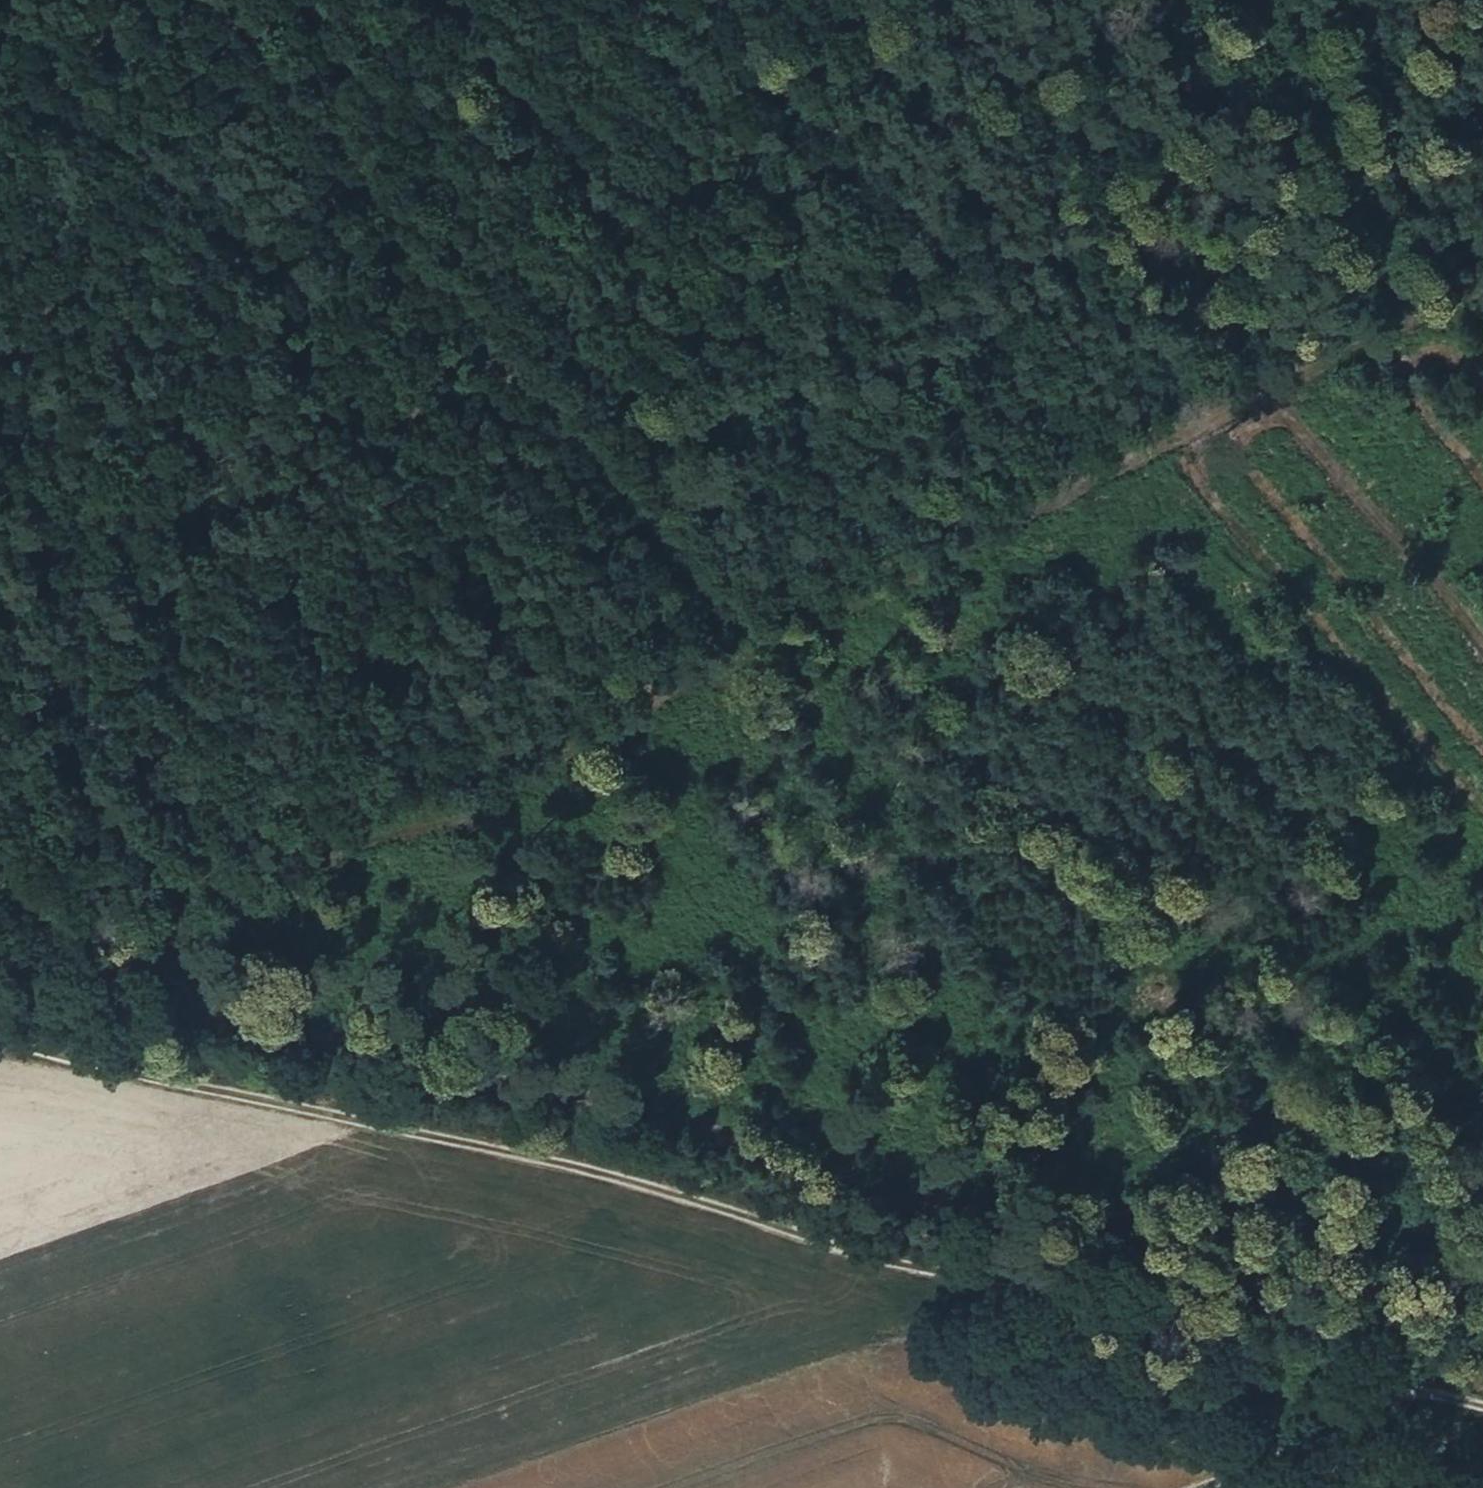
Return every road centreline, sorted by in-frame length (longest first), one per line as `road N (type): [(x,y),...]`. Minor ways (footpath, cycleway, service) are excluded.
road 1 (track): [(1430,1392),(943,1272),(584,1165),(0,1043)]
road 2 (track): [(1430,1392),(1197,1487)]

